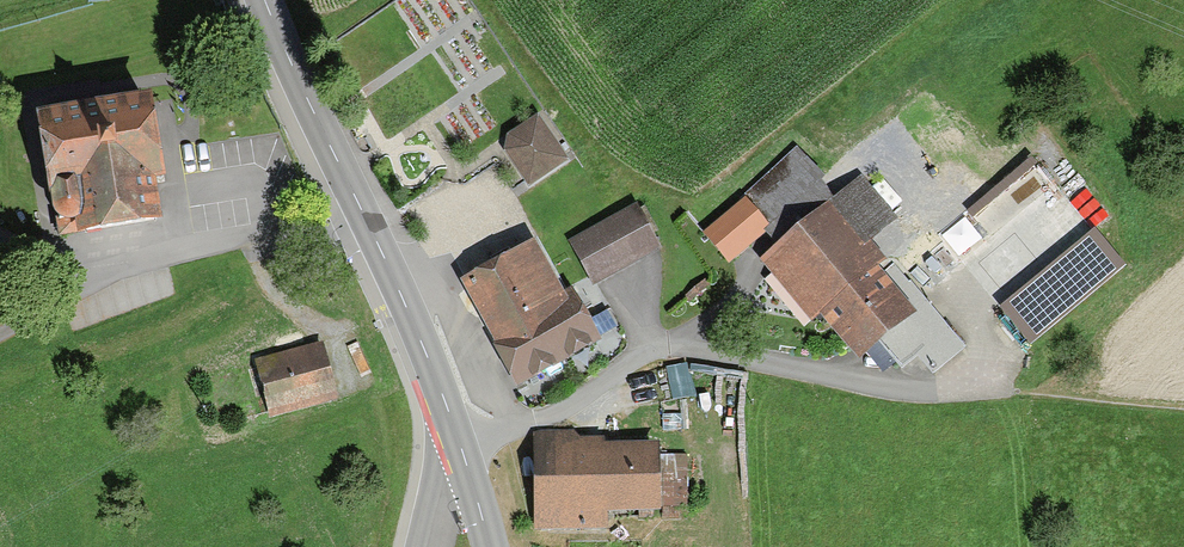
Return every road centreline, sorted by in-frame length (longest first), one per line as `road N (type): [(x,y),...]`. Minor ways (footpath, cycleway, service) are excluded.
road 1 (residential): [(465,454),(572,404),(640,357),(676,348),(915,392),(1020,392)]
road 2 (residential): [(0,332),(102,278),(241,244),(368,226)]
road 3 (tertiary): [(368,226),(264,0)]
road 4 (tertiary): [(465,454),(368,226)]

